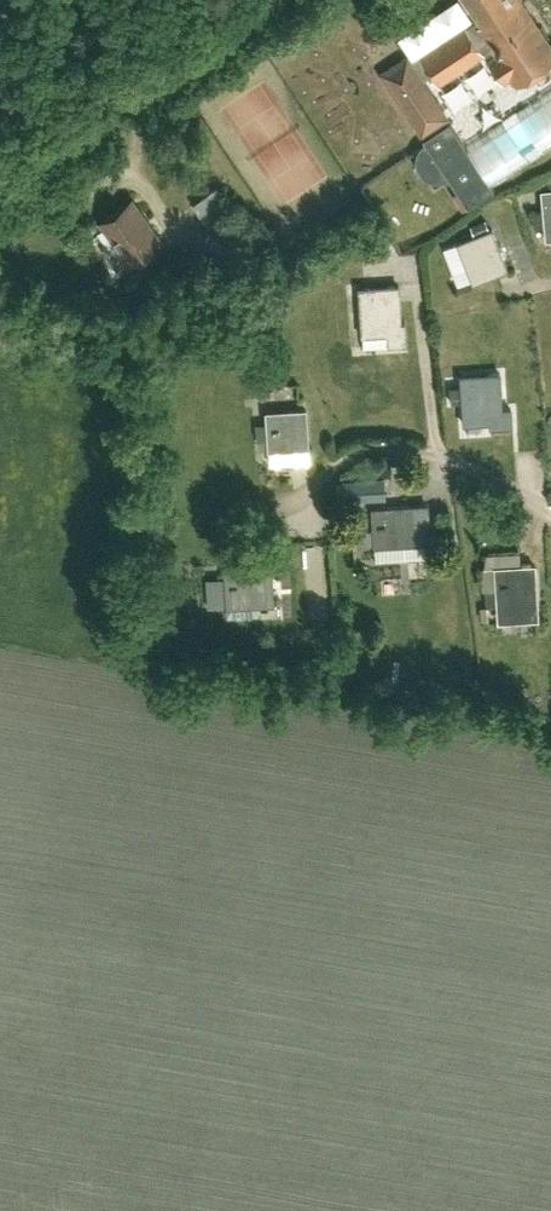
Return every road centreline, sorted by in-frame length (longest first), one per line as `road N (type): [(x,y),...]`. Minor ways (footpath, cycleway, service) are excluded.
road 1 (unclassified): [(0,165),(249,0)]

